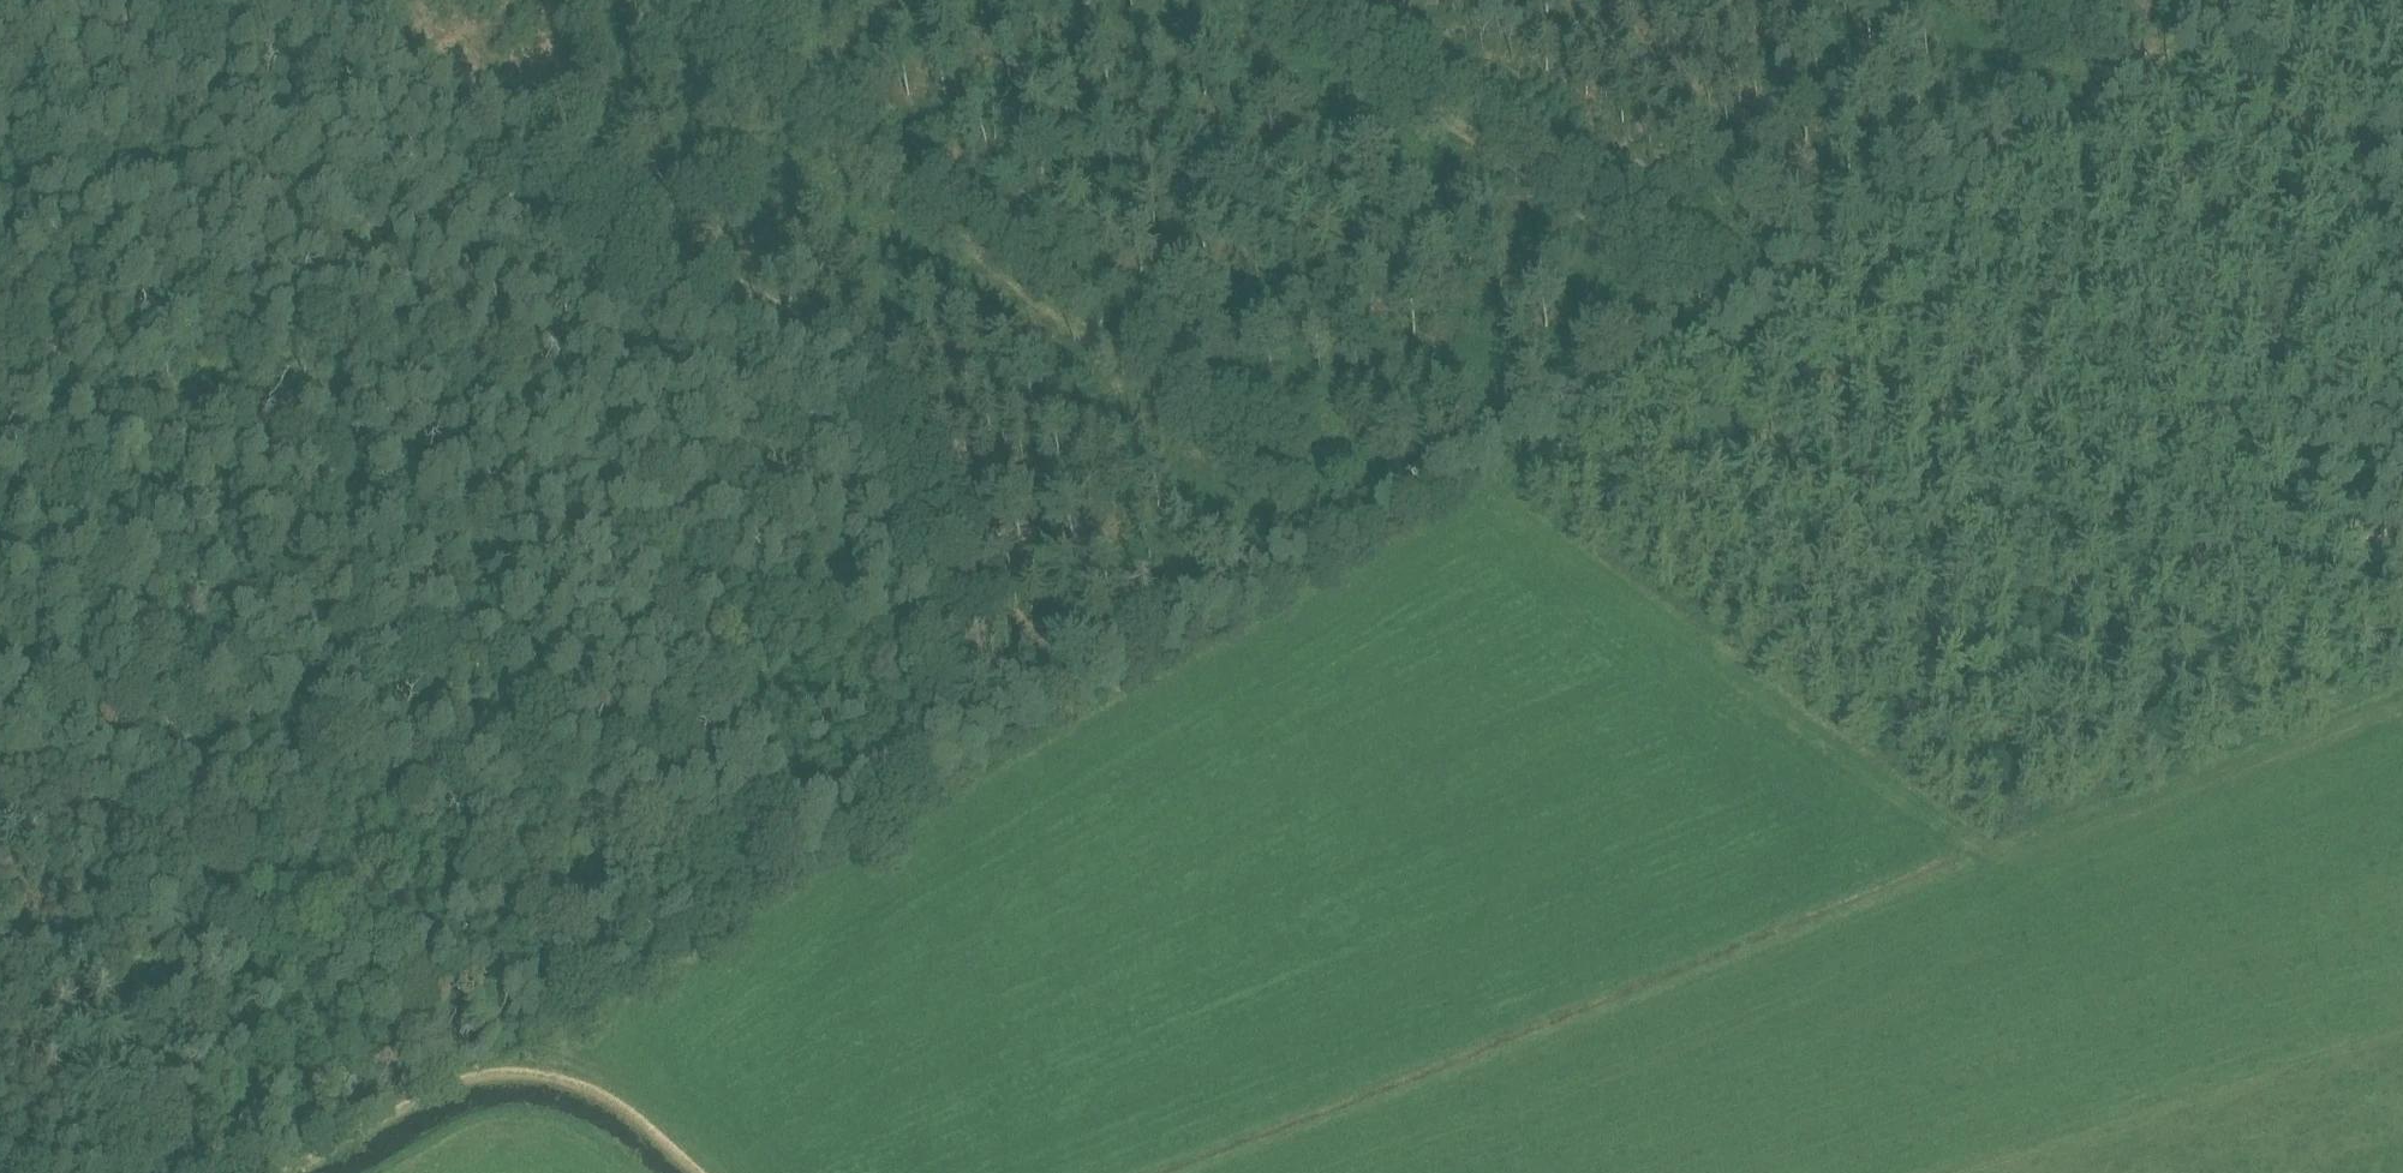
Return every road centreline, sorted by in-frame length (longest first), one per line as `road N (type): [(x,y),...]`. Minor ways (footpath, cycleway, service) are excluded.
road 1 (track): [(2319,0),(1481,490)]
road 2 (track): [(1265,0),(1706,306)]
road 3 (track): [(2080,86),(1953,0)]

